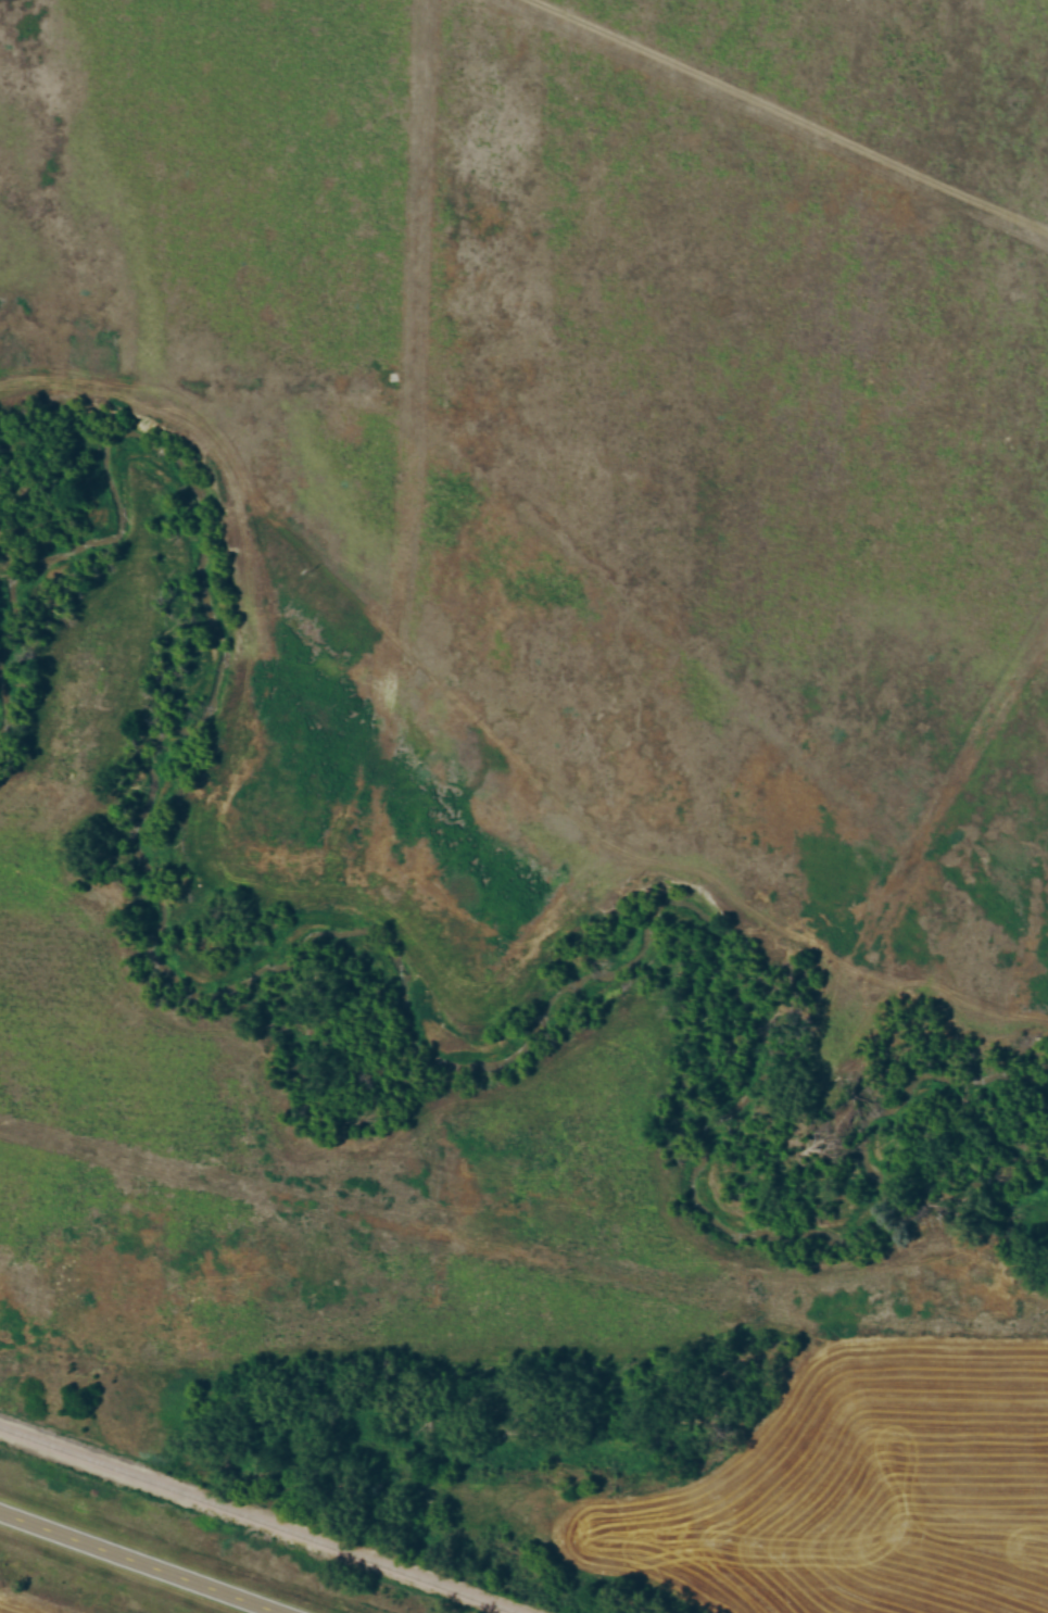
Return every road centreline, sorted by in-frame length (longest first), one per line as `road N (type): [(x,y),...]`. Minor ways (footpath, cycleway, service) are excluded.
road 1 (primary): [(0,1514),(277,1612)]

